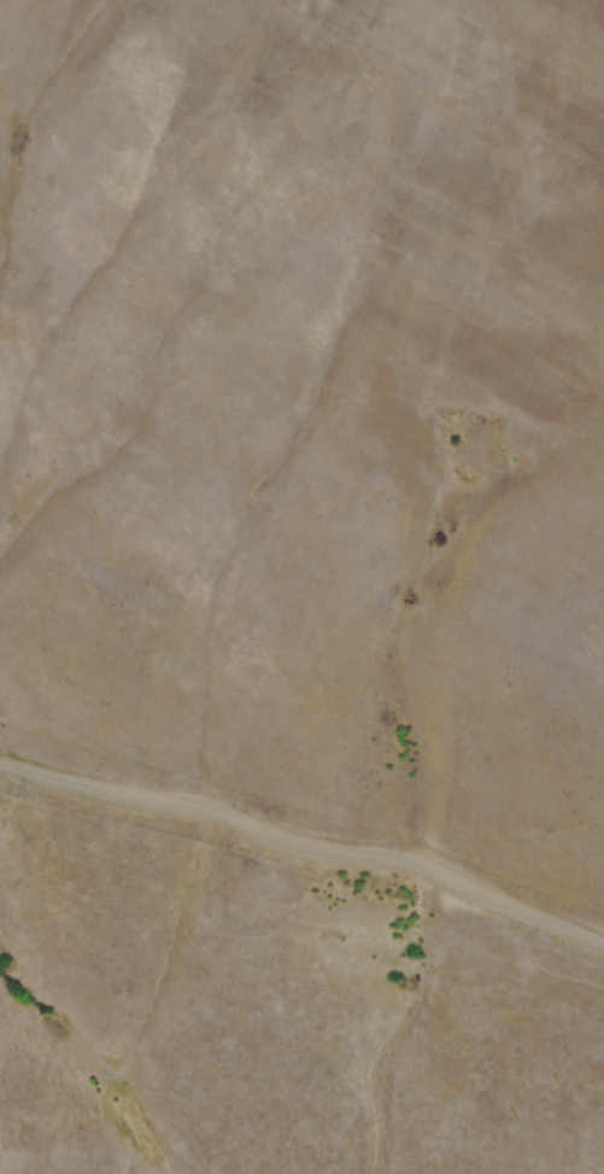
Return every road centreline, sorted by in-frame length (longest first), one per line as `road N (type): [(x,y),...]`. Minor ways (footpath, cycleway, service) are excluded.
road 1 (residential): [(0,763),(393,864),(603,946)]

